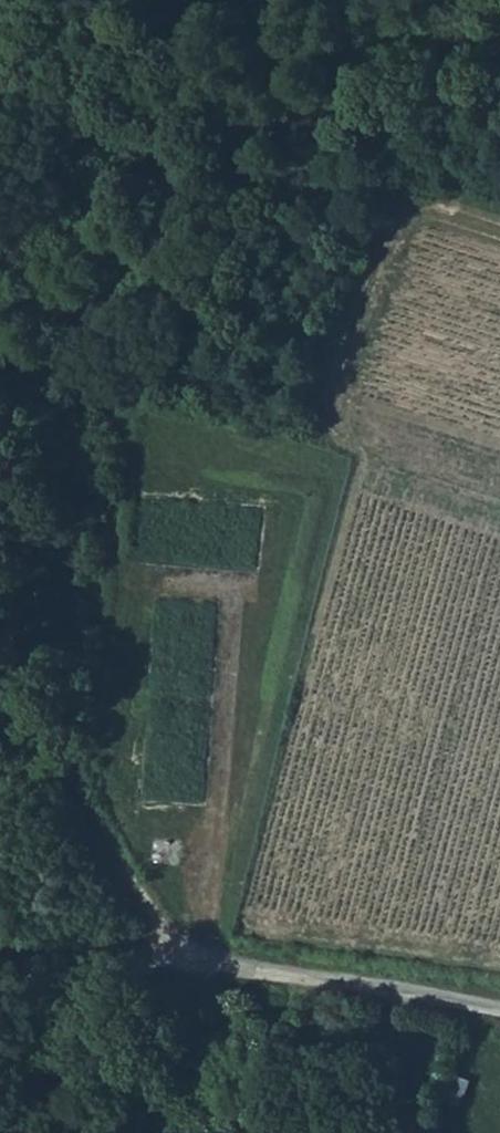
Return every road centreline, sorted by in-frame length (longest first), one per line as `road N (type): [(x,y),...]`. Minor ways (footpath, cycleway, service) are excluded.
road 1 (track): [(175,964),(499,1013)]
road 2 (track): [(0,977),(175,964)]

